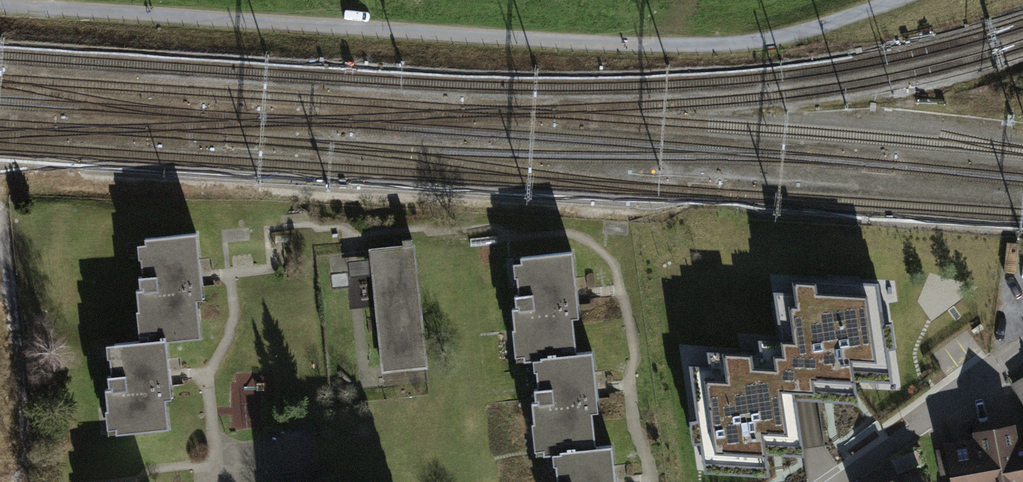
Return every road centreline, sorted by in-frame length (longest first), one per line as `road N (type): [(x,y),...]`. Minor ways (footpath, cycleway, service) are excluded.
road 1 (residential): [(840,481),(1022,344)]

